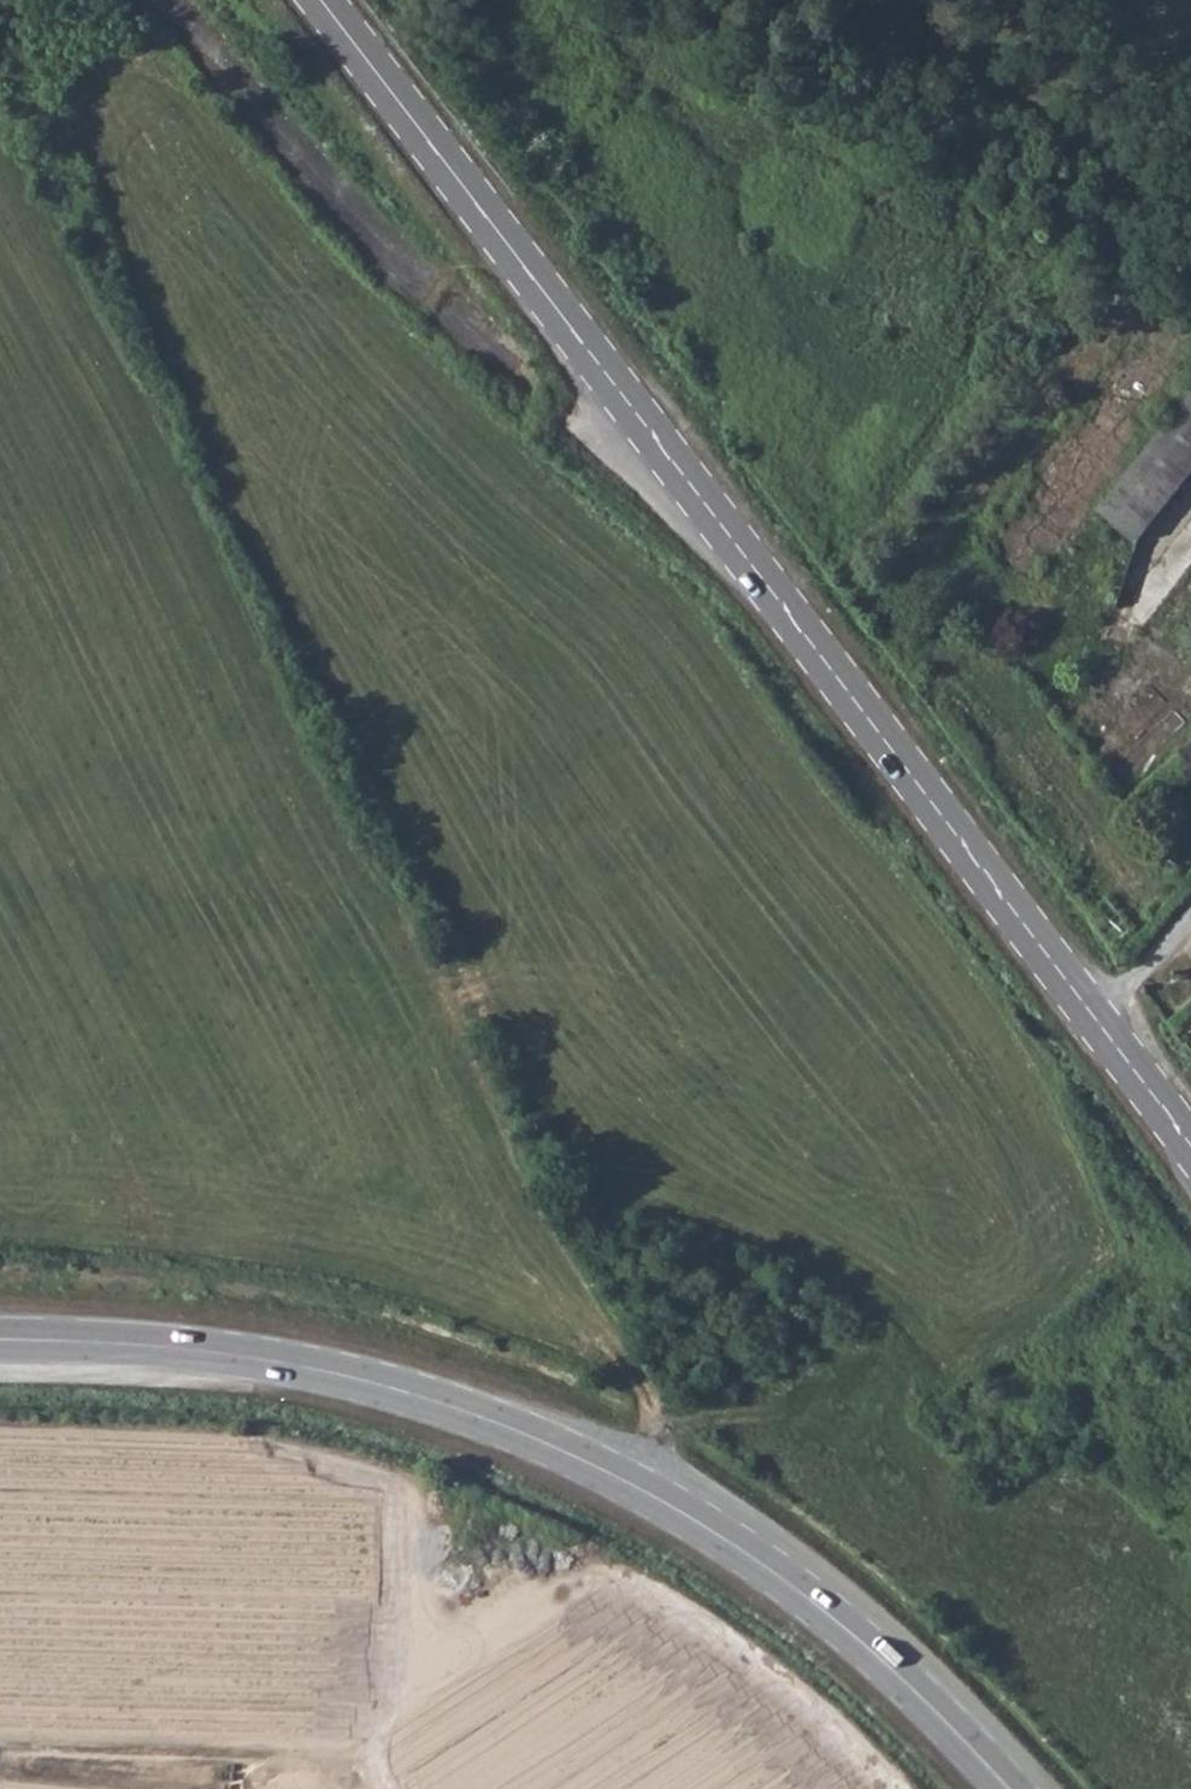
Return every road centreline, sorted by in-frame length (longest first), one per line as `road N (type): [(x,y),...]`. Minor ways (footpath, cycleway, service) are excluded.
road 1 (tertiary): [(323,0),(1094,1014)]
road 2 (secondary): [(0,1342),(167,1346),(319,1369),(459,1409),(606,1470),(785,1581),(938,1707),(1013,1788)]
road 3 (tertiary): [(1094,1014),(1190,1142)]
road 4 (unclassified): [(1190,923),(1094,1014)]

